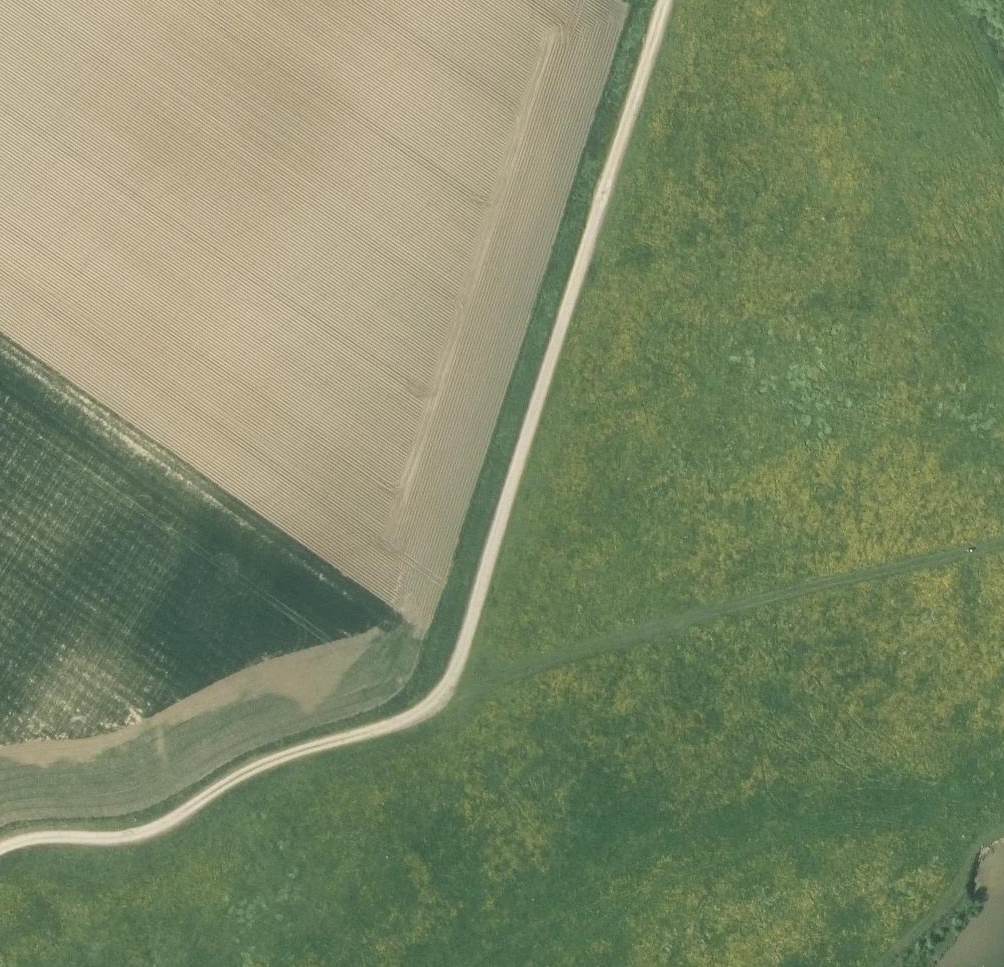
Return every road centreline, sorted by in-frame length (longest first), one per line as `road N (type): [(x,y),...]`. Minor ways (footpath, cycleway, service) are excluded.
road 1 (track): [(0,846),(138,834),(271,756),(397,723),(437,703),(453,680),(665,0)]

